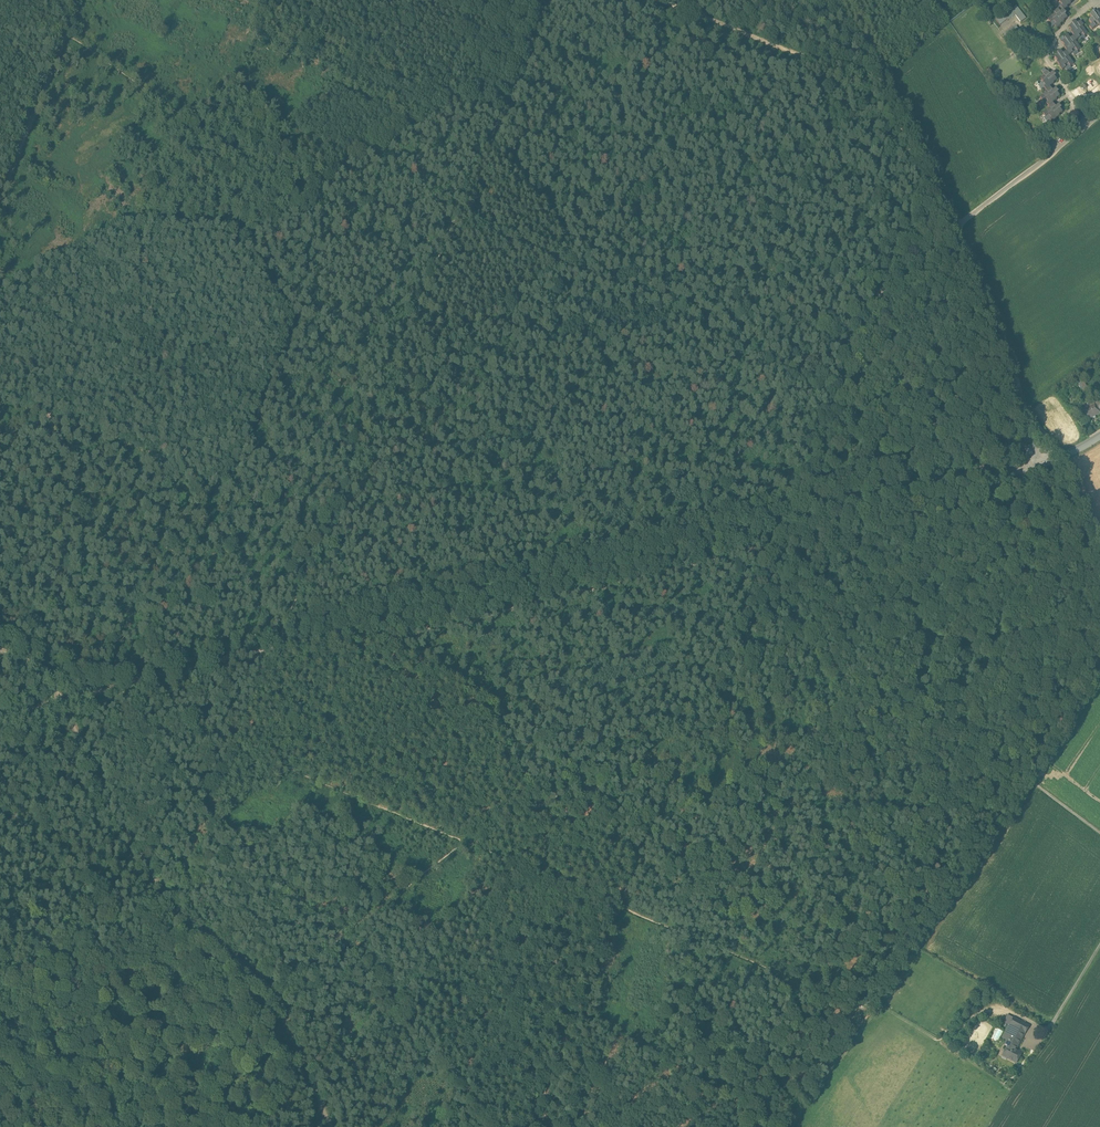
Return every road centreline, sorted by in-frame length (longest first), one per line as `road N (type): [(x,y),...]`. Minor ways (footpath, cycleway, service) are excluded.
road 1 (track): [(264,643),(553,0)]
road 2 (track): [(796,515),(264,643)]
road 3 (track): [(332,1126),(276,992),(181,912),(133,842),(61,698)]
road 4 (track): [(623,906),(787,505)]
road 5 (track): [(959,224),(891,79),(839,0)]
road 6 (unclassified): [(959,224),(1023,404),(1063,452)]
road 7 (track): [(1042,459),(796,515)]
road 8 (track): [(810,624),(1020,742)]
road 9 (track): [(531,1126),(623,906)]
road 10 (track): [(81,0),(0,201)]
road 11 (track): [(264,643),(61,698)]
road 12 (track): [(376,803),(376,782),(349,721),(298,636)]
road 13 (residential): [(959,224),(1099,118)]
road 14 (track): [(1018,767),(1022,746),(997,696),(999,646)]

